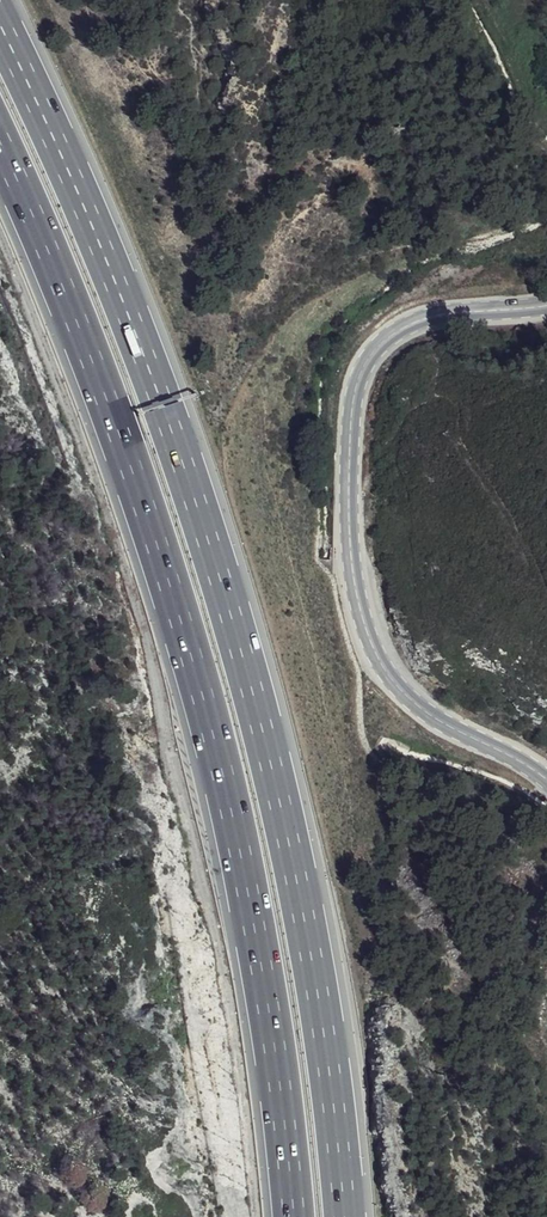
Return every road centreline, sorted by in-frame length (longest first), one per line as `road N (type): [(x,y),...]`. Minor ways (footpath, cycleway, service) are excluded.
road 1 (motorway): [(350,1216),(317,950),(260,691),(181,435),(120,276),(0,9)]
road 2 (motorway): [(0,149),(61,265),(211,706),(268,964),(299,1216)]
road 3 (secondary): [(546,781),(395,687),(371,645),(349,546),(354,389),(378,341),(439,315),(546,307)]

